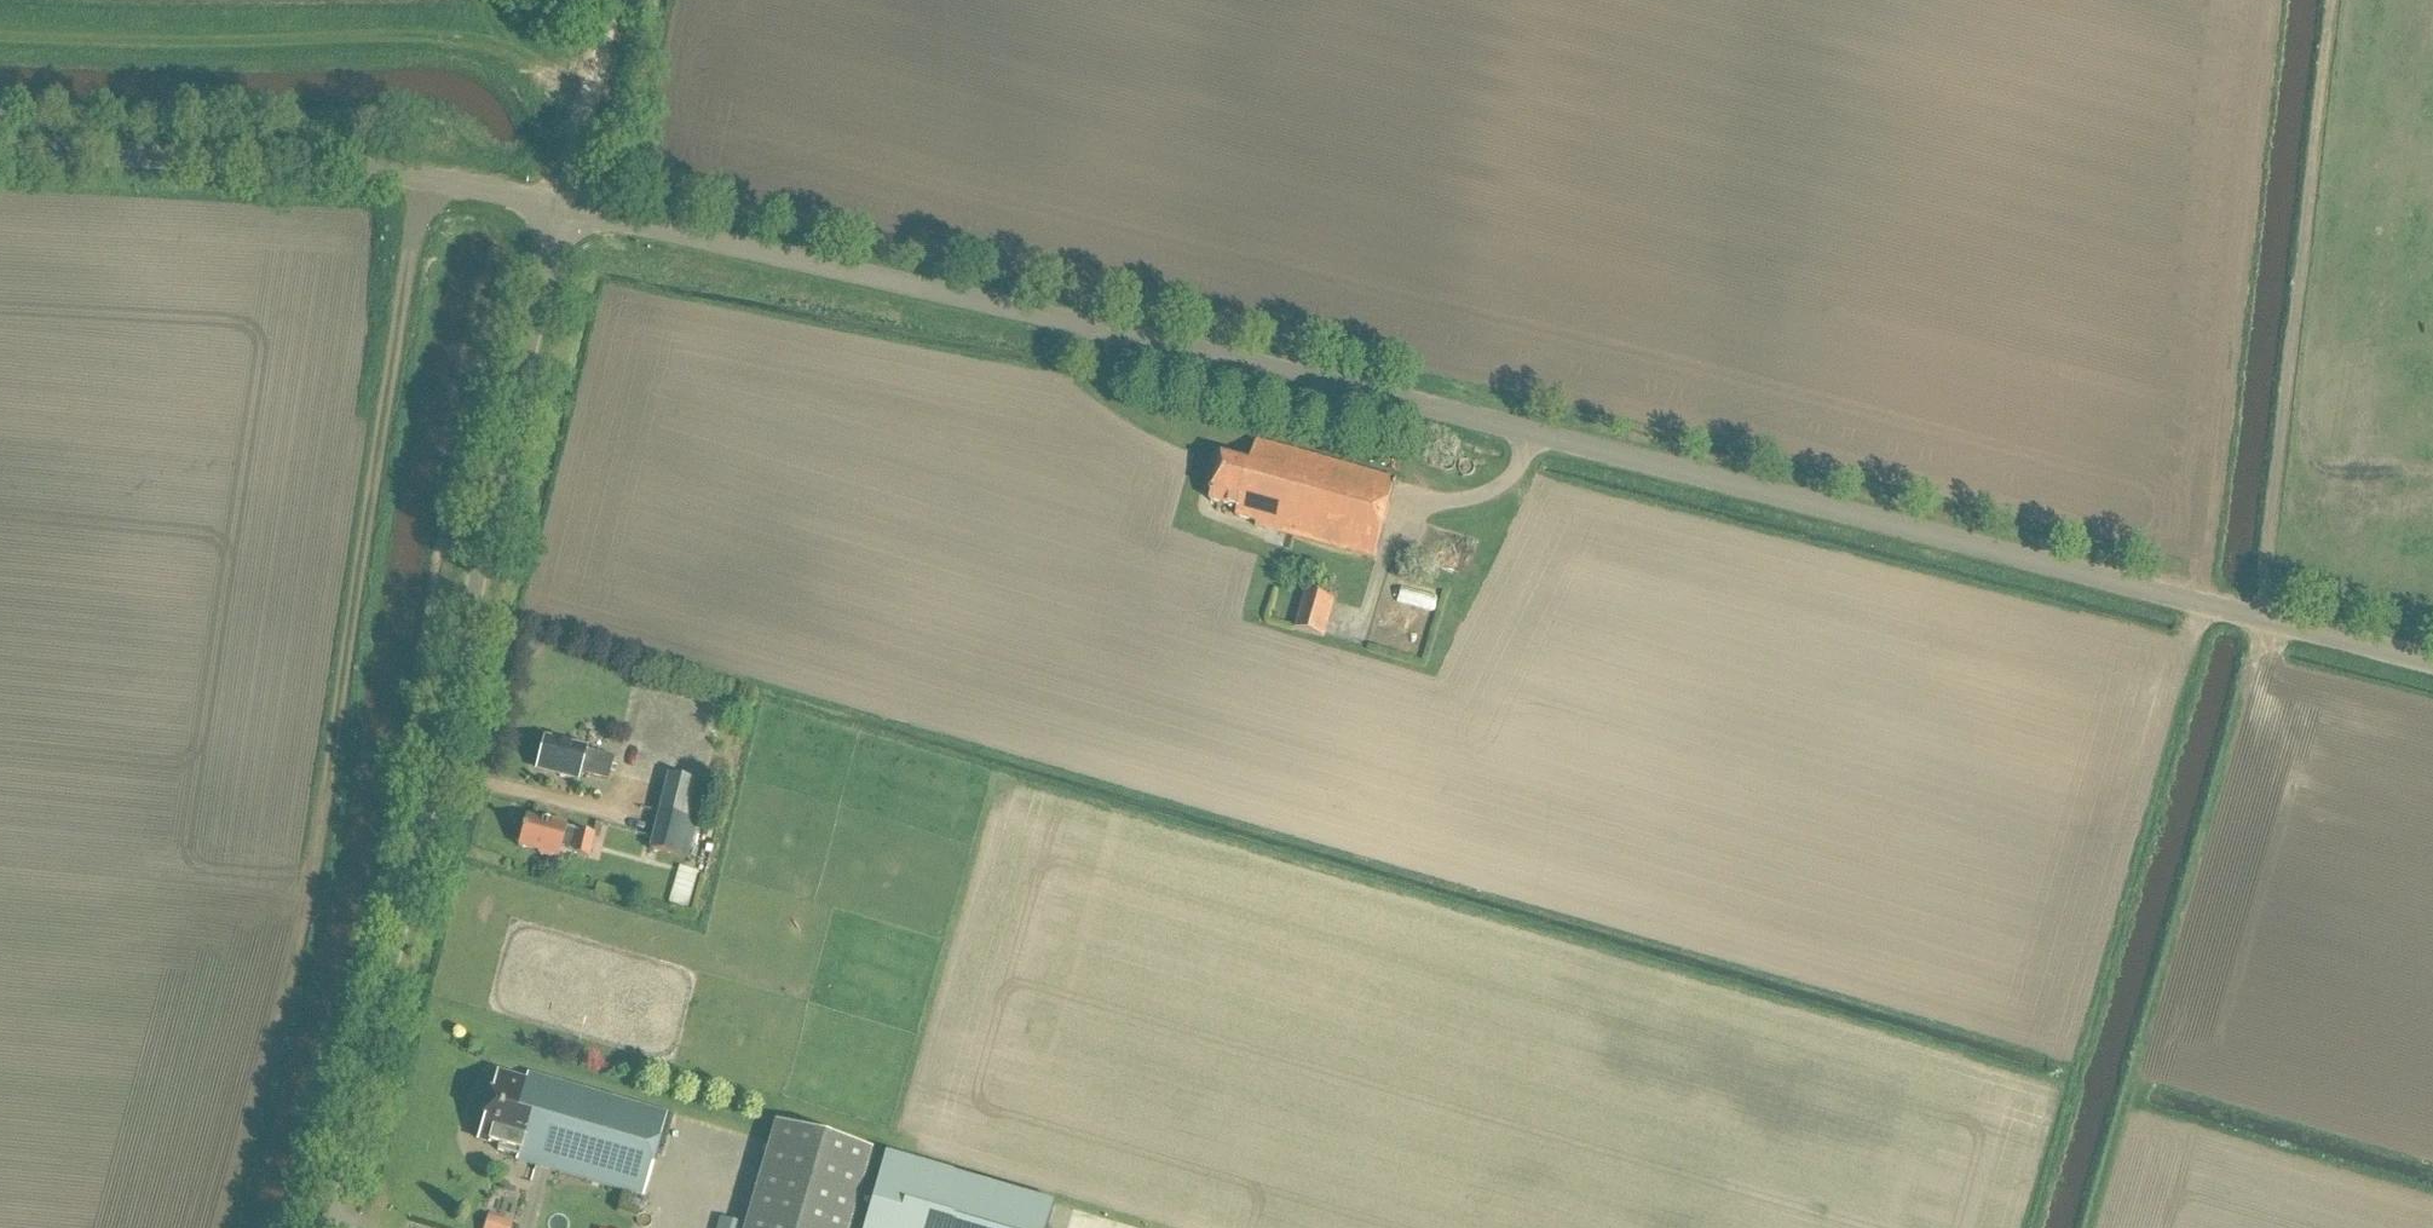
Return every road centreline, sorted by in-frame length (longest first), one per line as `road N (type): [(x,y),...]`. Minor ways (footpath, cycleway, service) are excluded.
road 1 (unclassified): [(2432,663),(1753,489),(563,209)]
road 2 (unclassified): [(319,1227),(429,795),(563,209)]
road 3 (unclassified): [(563,209),(429,181),(0,156)]
road 4 (track): [(563,209),(594,89)]

